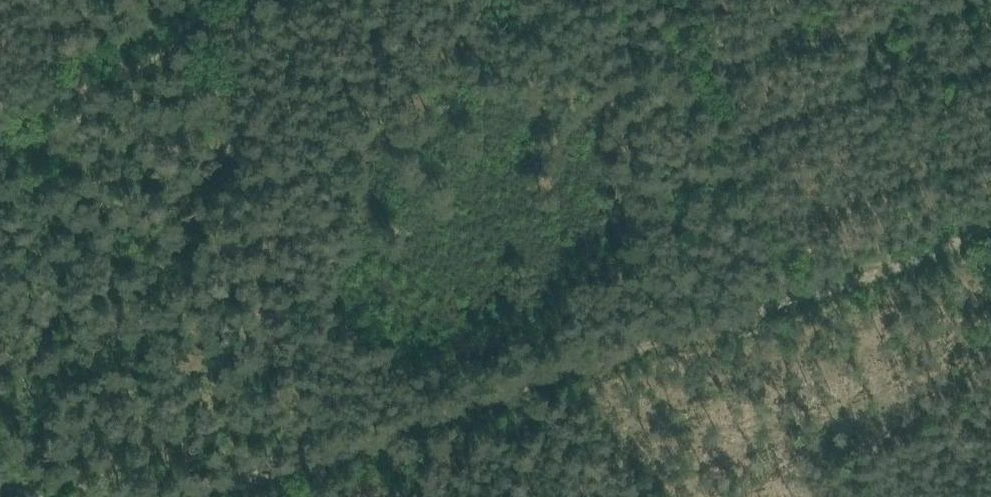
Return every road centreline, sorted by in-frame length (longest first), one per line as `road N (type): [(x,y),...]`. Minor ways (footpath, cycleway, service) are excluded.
road 1 (track): [(0,491),(178,489),(337,450),(780,310)]
road 2 (track): [(261,0),(0,118)]
road 3 (track): [(953,252),(780,310)]

